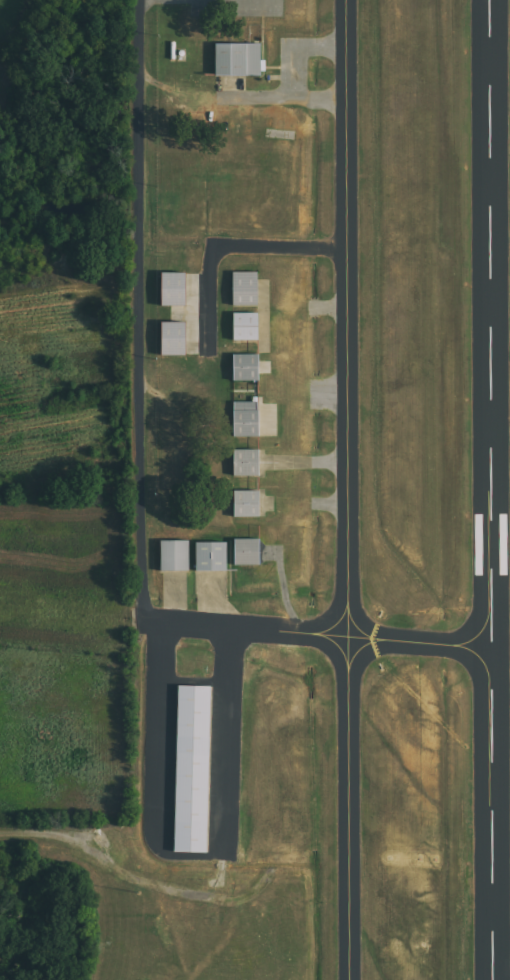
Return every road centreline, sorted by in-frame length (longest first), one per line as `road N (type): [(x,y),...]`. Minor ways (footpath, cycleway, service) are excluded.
road 1 (residential): [(137,0),(142,610)]

